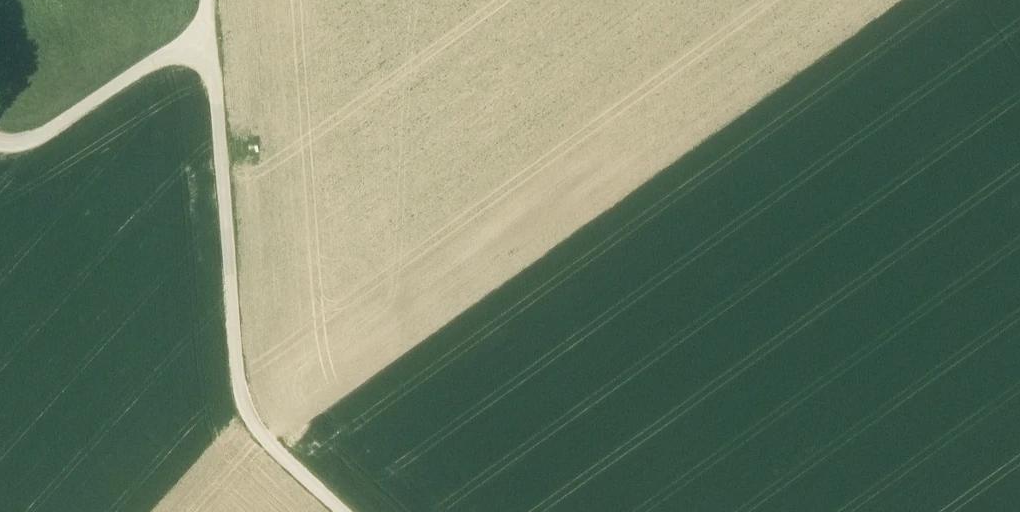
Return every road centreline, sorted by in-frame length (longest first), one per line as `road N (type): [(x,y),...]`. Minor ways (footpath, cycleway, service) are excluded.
road 1 (track): [(342,511),(248,422),(210,30)]
road 2 (track): [(210,30),(21,145),(0,144)]

